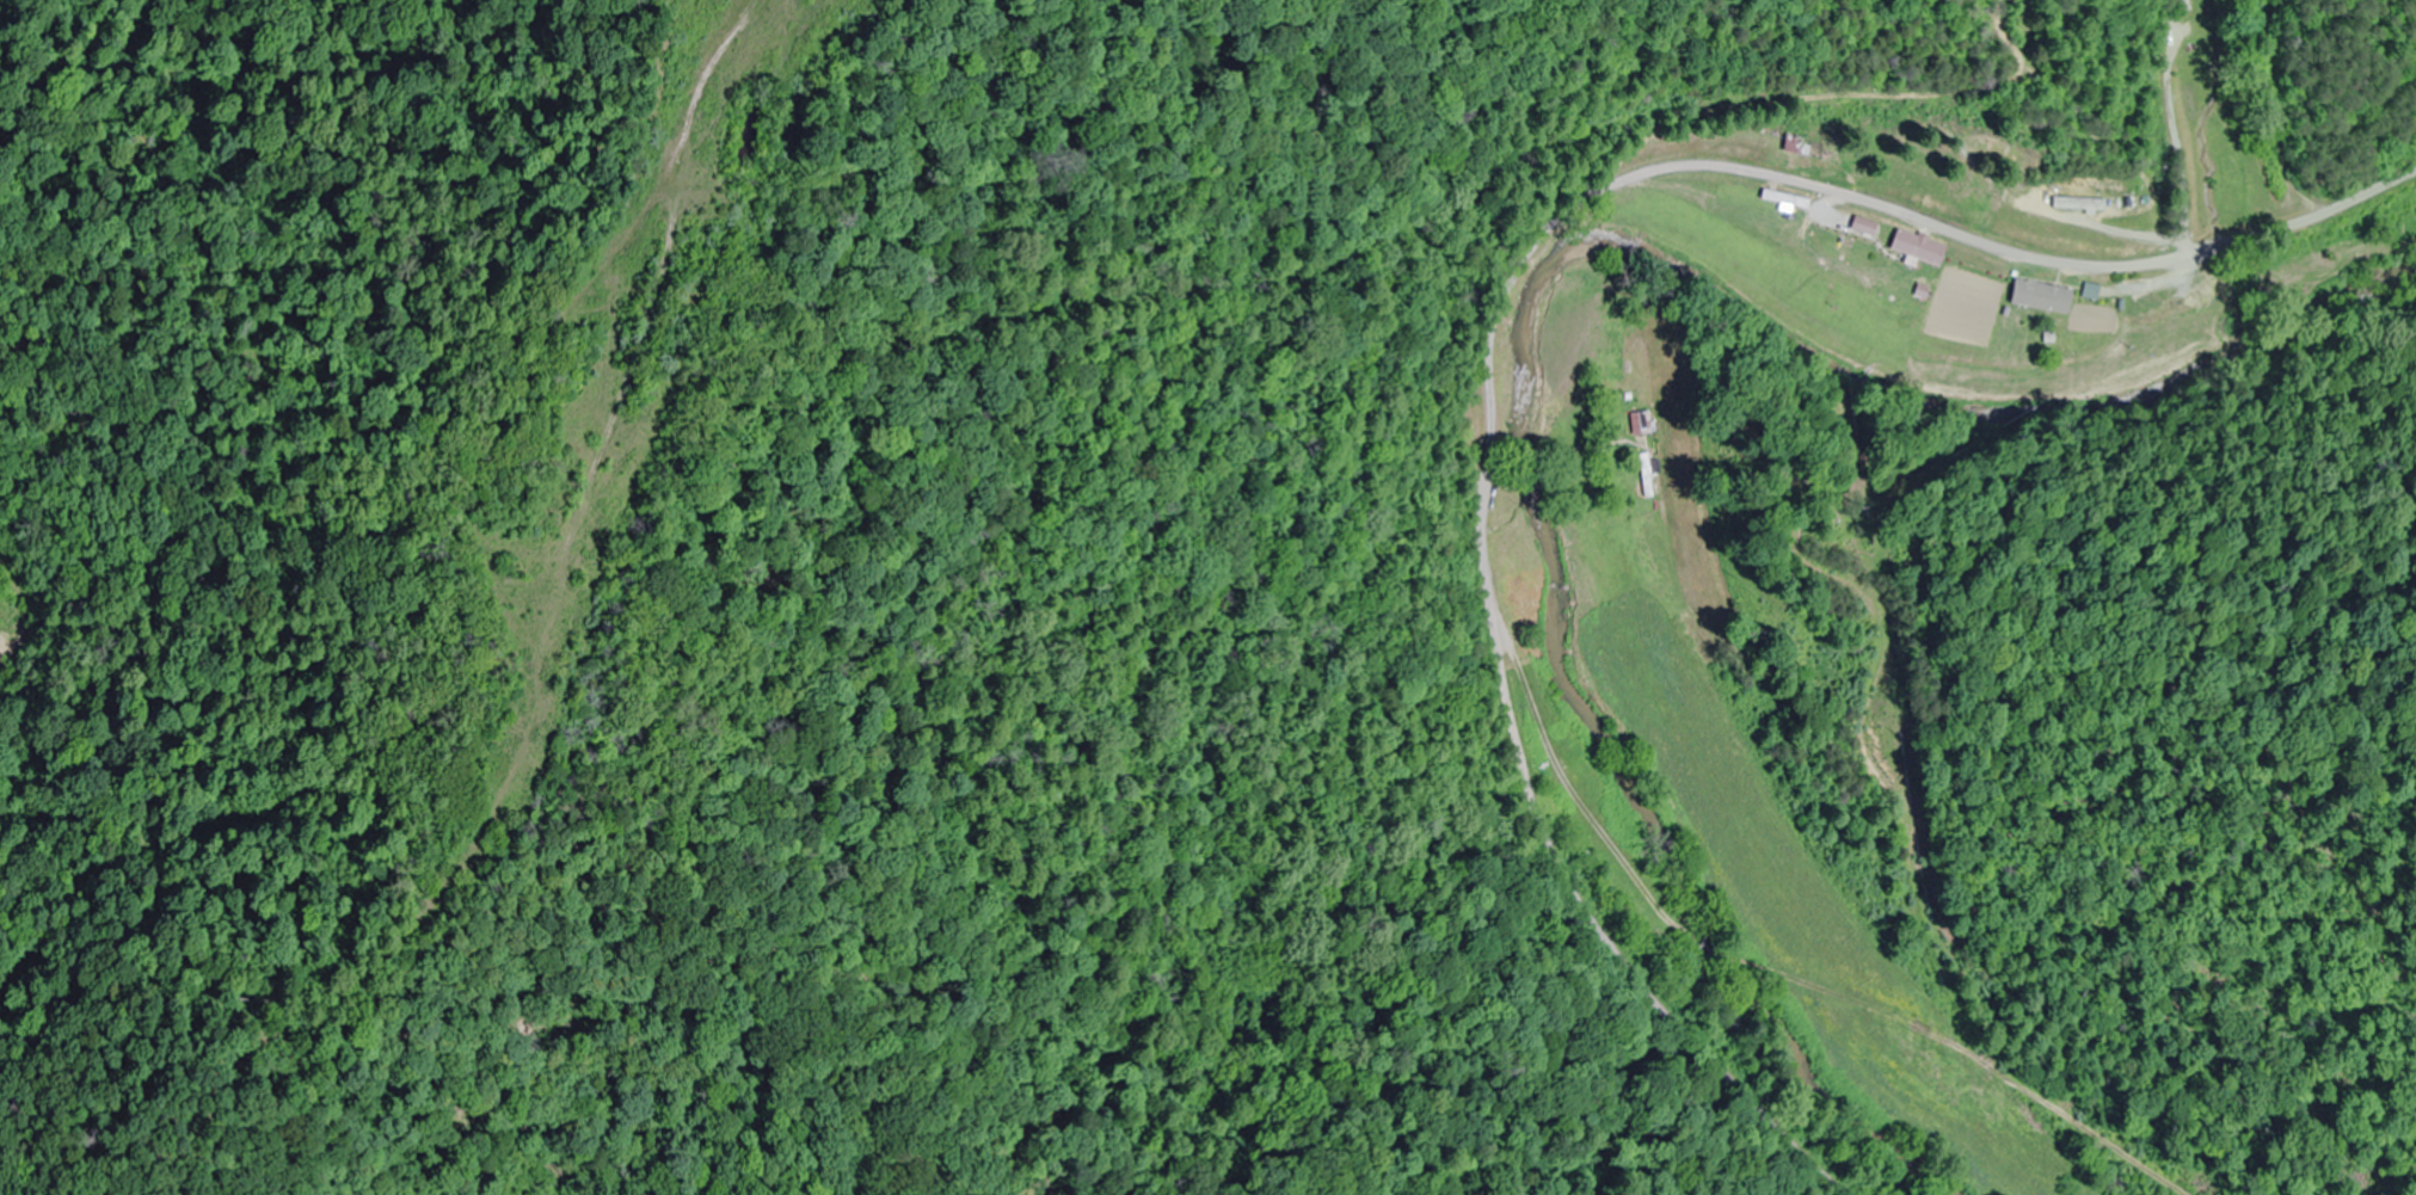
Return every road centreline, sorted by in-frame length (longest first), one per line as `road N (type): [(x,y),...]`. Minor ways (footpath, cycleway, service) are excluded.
road 1 (residential): [(2415,167),(2325,209),(2182,241),(1997,247),(1759,171),(1655,165),(1591,196),(1531,240),(1488,316),(1479,555),(1507,719),(1548,849),(1696,1017),(1835,1194)]

